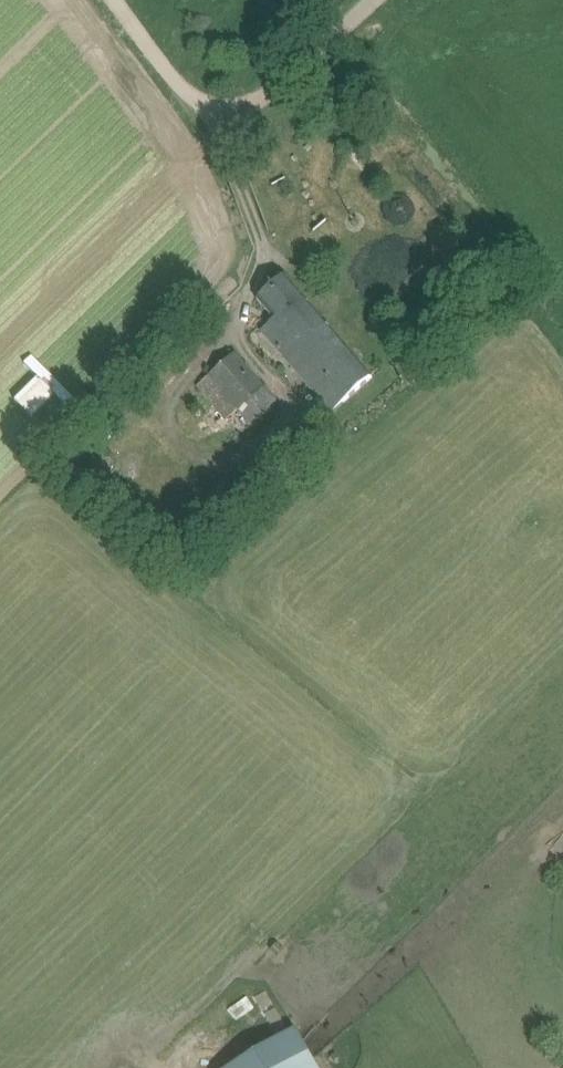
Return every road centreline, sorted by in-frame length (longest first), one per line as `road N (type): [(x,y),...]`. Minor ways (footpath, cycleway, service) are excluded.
road 1 (unclassified): [(373,0),(232,120),(207,111),(183,89),(114,0)]

